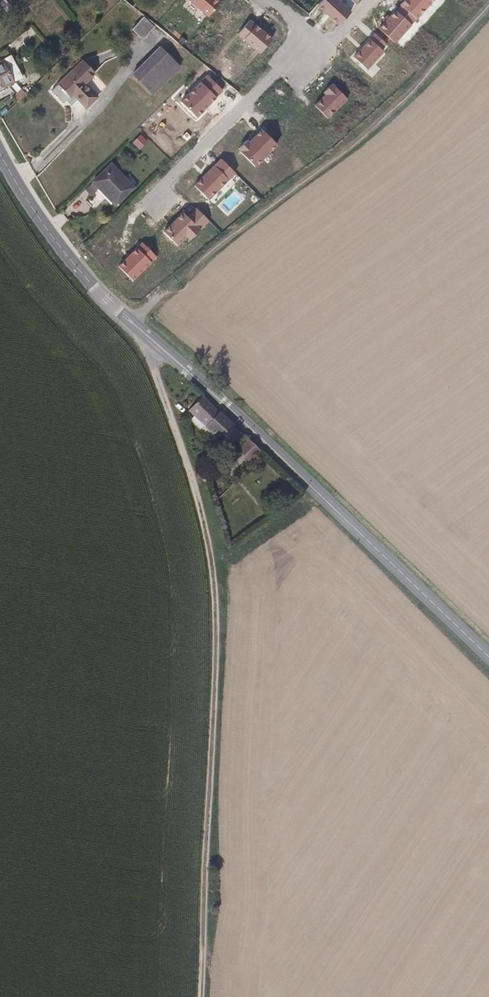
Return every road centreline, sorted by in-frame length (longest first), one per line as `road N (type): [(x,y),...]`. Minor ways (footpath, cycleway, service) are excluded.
road 1 (track): [(170,290),(131,322),(195,482),(215,583),(200,996)]
road 2 (tertiary): [(0,153),(53,237),(106,301),(488,657)]
road 3 (residential): [(312,48),(272,72),(165,183),(158,203)]

